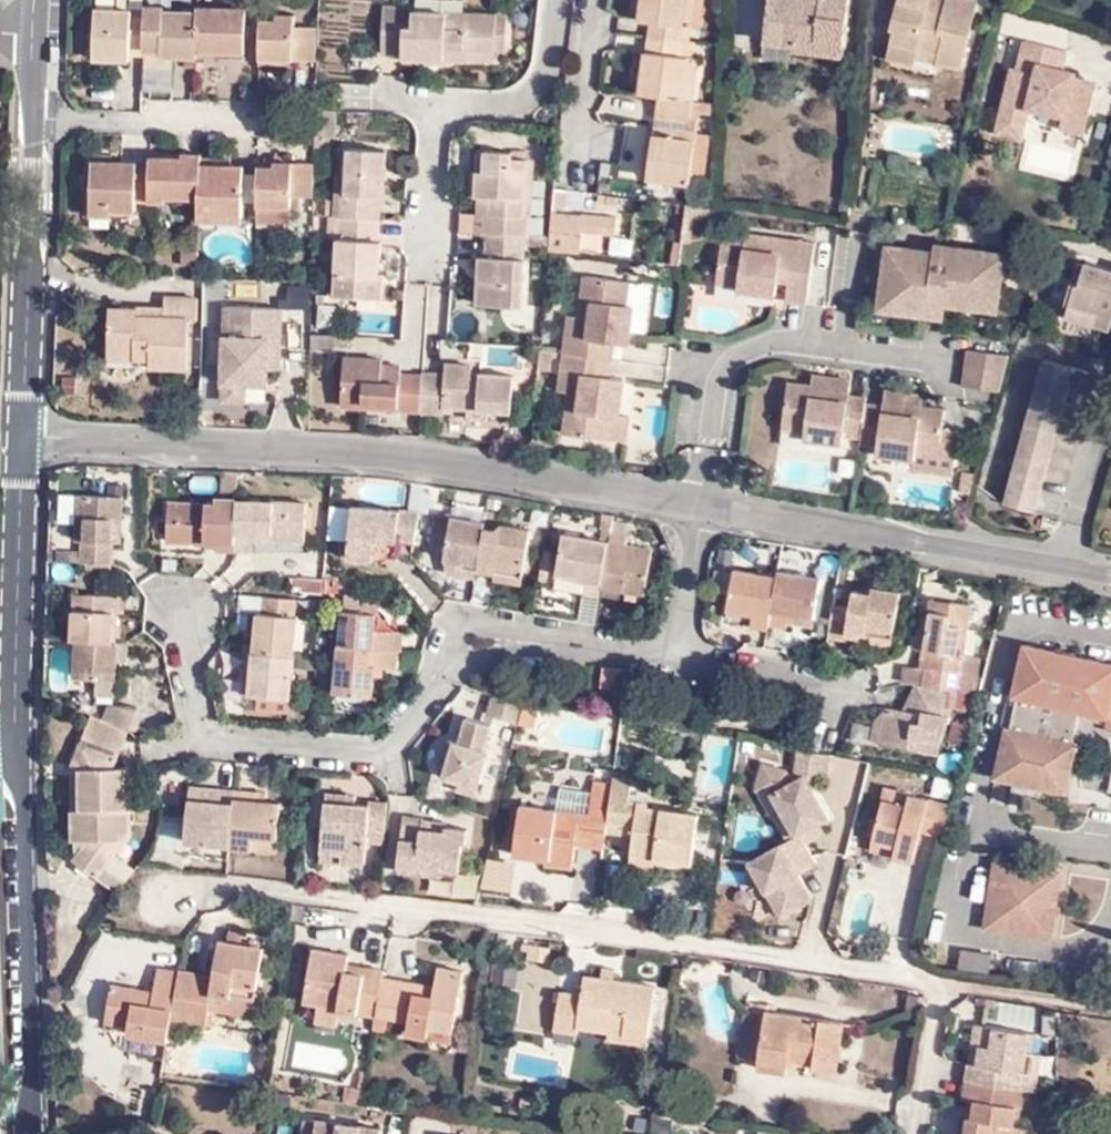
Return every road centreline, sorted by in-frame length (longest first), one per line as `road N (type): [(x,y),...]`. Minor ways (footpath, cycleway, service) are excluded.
road 1 (residential): [(23,441),(422,455),(1110,572)]
road 2 (tertiary): [(27,1133),(16,744),(23,441)]
road 3 (tertiary): [(23,441),(39,0)]

